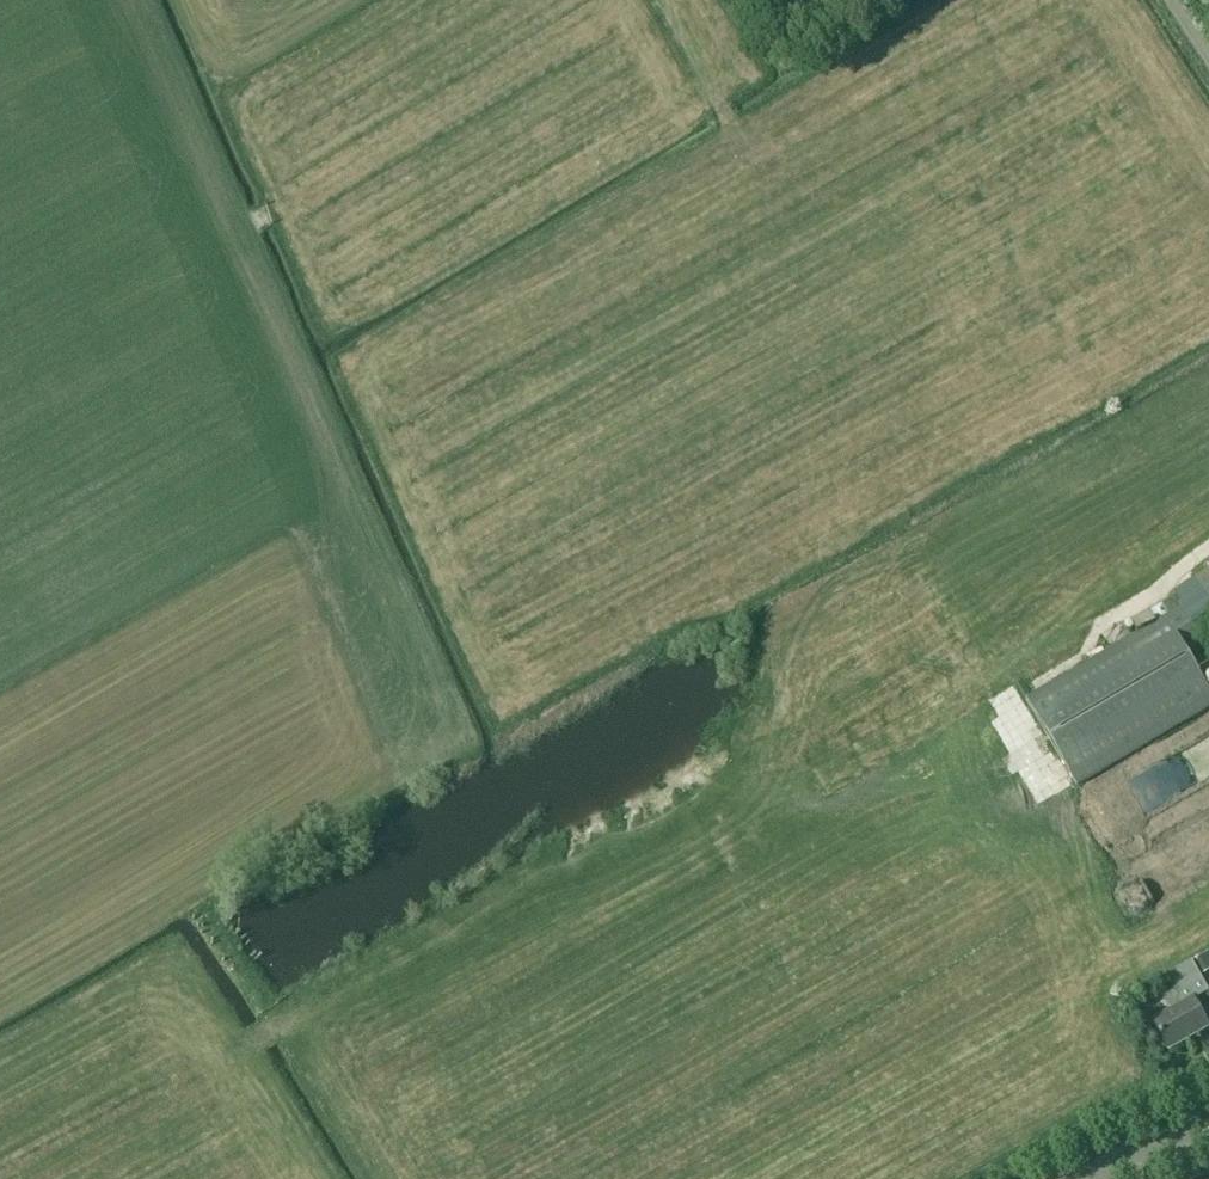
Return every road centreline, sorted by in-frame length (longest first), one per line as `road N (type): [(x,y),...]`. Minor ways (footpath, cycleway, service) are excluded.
road 1 (tertiary): [(1084,1178),(1208,1124)]

